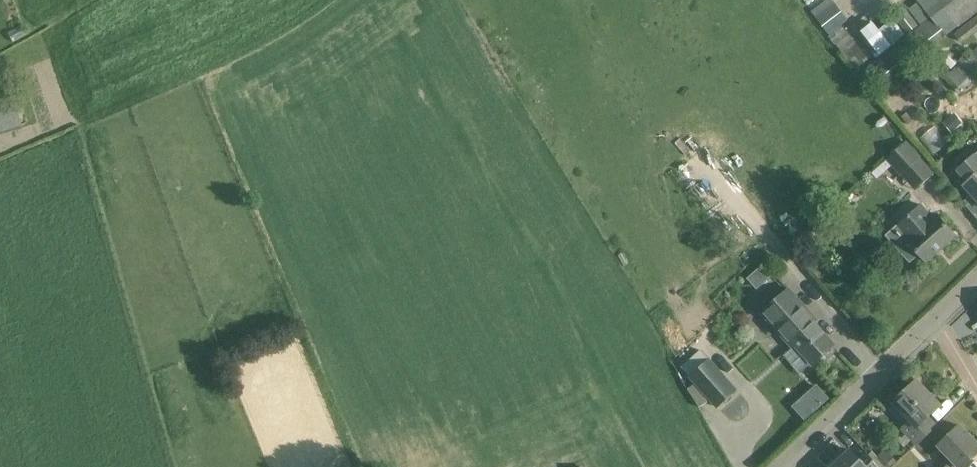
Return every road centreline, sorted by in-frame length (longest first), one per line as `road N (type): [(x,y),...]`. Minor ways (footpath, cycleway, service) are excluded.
road 1 (unclassified): [(781,466),(935,319)]

